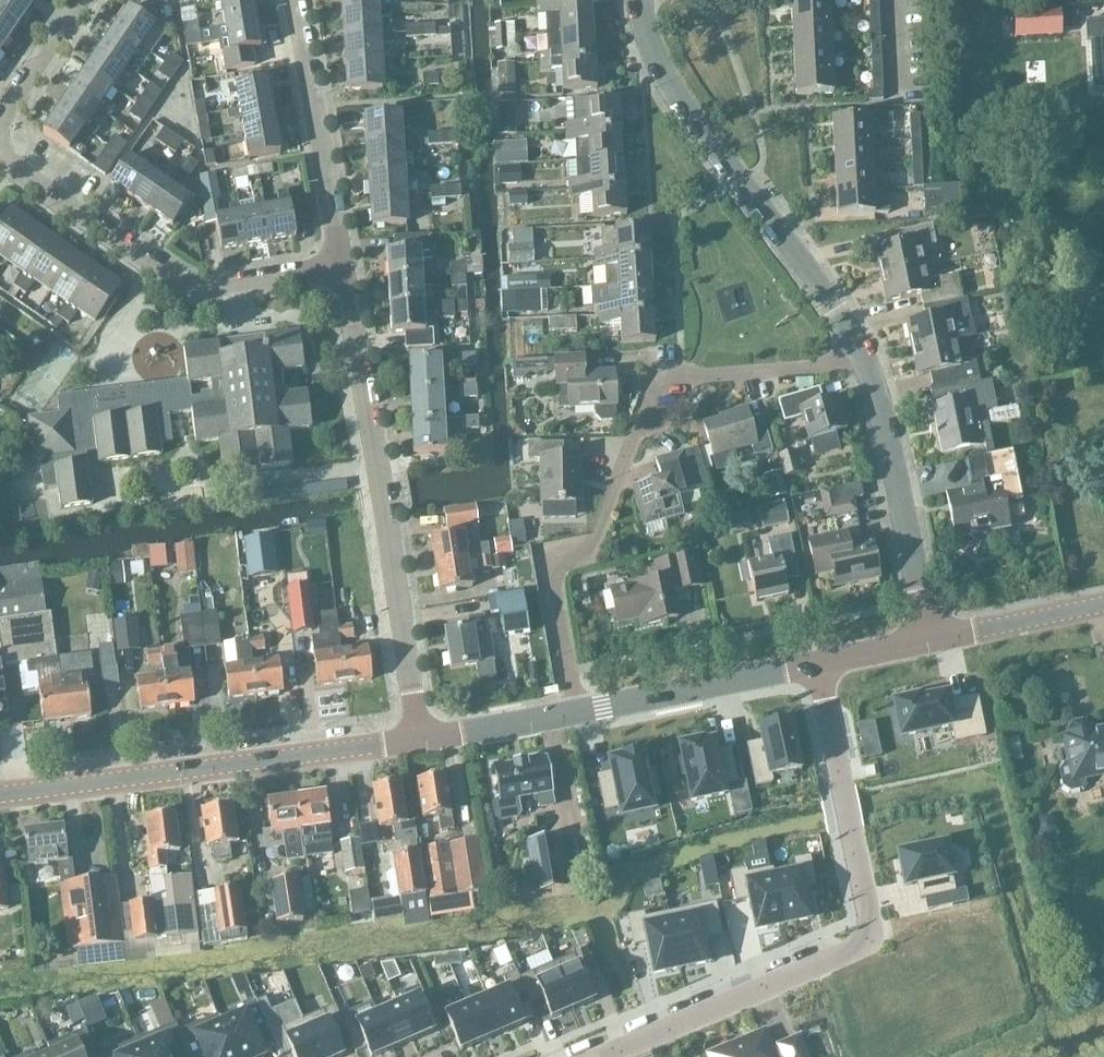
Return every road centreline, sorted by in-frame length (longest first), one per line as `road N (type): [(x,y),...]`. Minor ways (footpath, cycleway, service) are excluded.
road 1 (residential): [(598,1056),(863,947),(870,933),(819,663)]
road 2 (residential): [(578,710),(551,573),(596,535),(654,389),(684,377),(860,360)]
road 3 (residential): [(422,741),(342,263)]
road 4 (tertiary): [(0,794),(422,741)]
road 5 (residential): [(860,360),(832,304),(665,72),(639,0)]
road 6 (residential): [(342,263),(182,286),(0,162)]
road 7 (residential): [(933,639),(860,360)]
road 8 (residential): [(342,263),(292,0)]
road 9 (tertiary): [(578,710),(819,663)]
road 10 (tertiary): [(933,639),(1103,604)]
road 11 (tertiary): [(422,741),(578,710)]
road 12 (residential): [(0,120),(77,0)]

